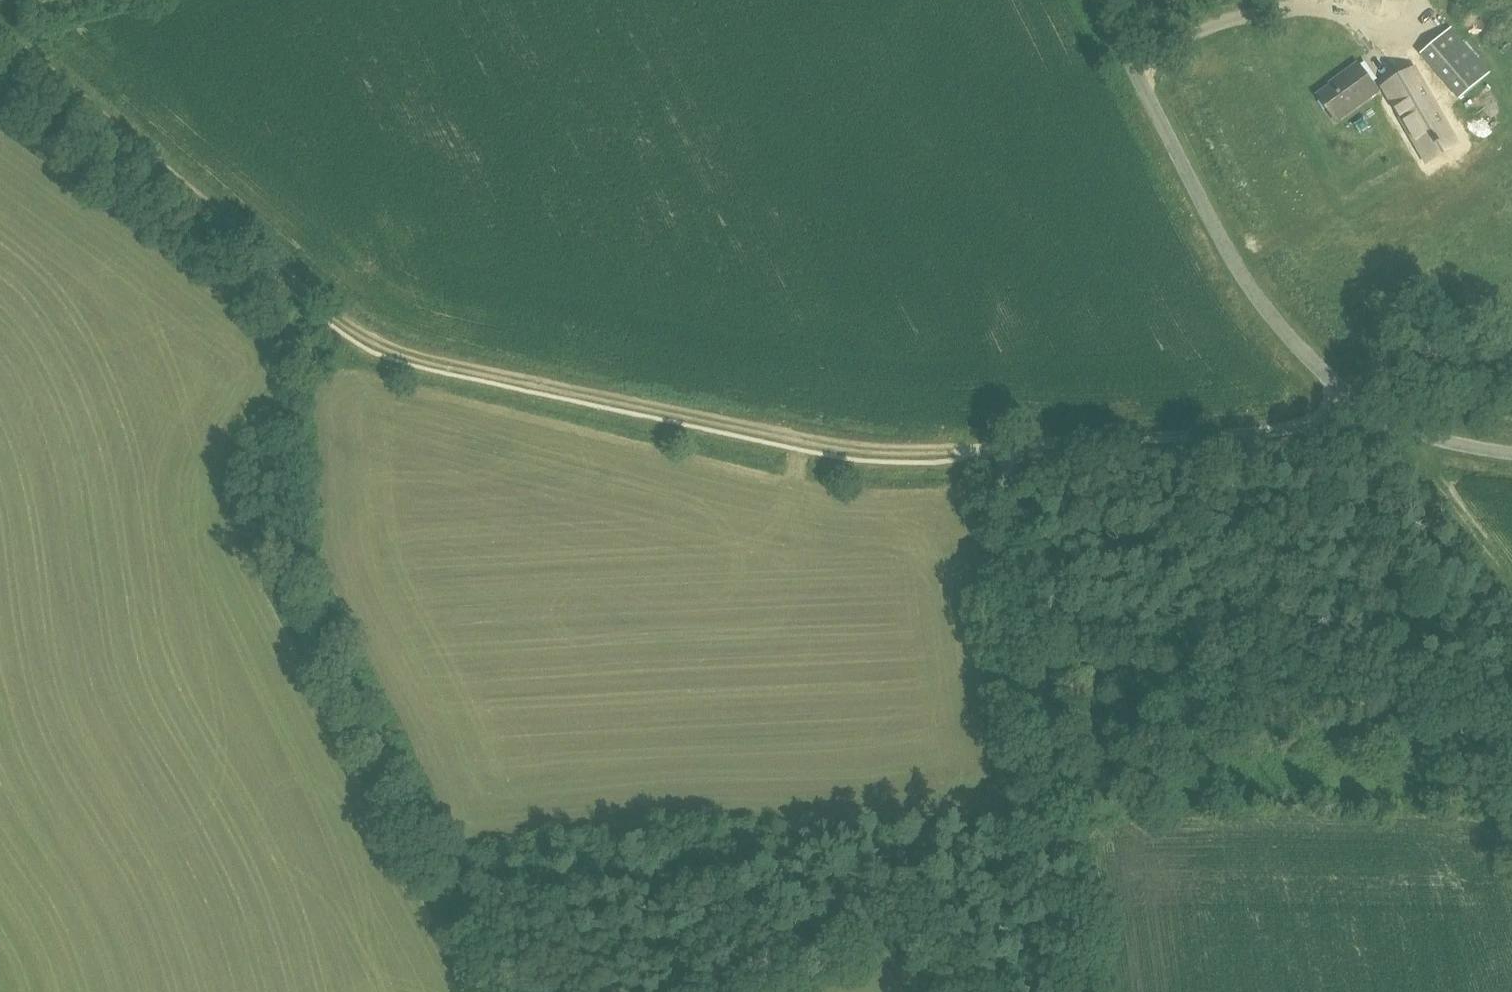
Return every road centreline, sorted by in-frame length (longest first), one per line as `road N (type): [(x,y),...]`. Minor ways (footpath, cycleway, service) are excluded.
road 1 (track): [(1006,448),(846,450),(397,348),(341,314),(0,35)]
road 2 (unclassified): [(1349,398),(1287,430),(1006,448),(1087,991)]
road 3 (unclassified): [(1349,398),(1262,303),(1101,0)]
road 4 (unclassified): [(1511,452),(1435,436),(1349,398)]

